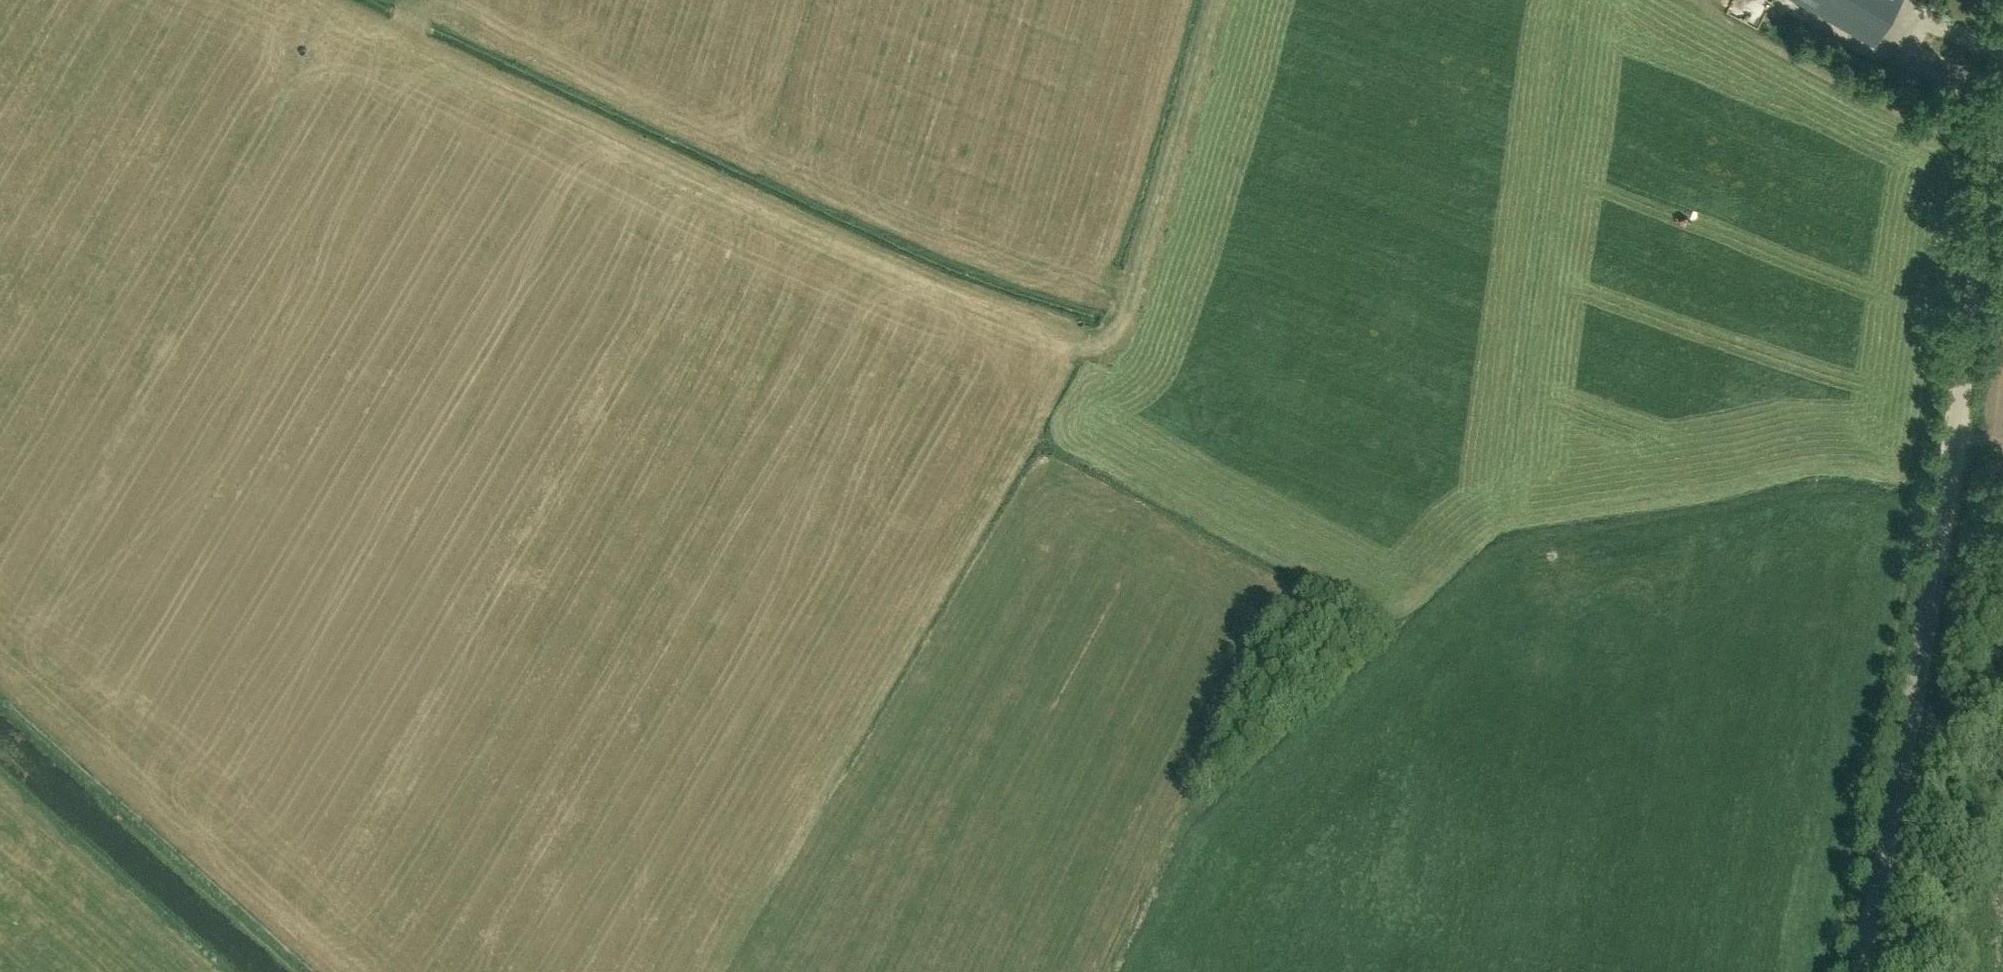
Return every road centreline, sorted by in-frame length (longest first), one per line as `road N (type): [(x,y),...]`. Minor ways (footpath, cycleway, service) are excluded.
road 1 (tertiary): [(1864,971),(2002,141)]

